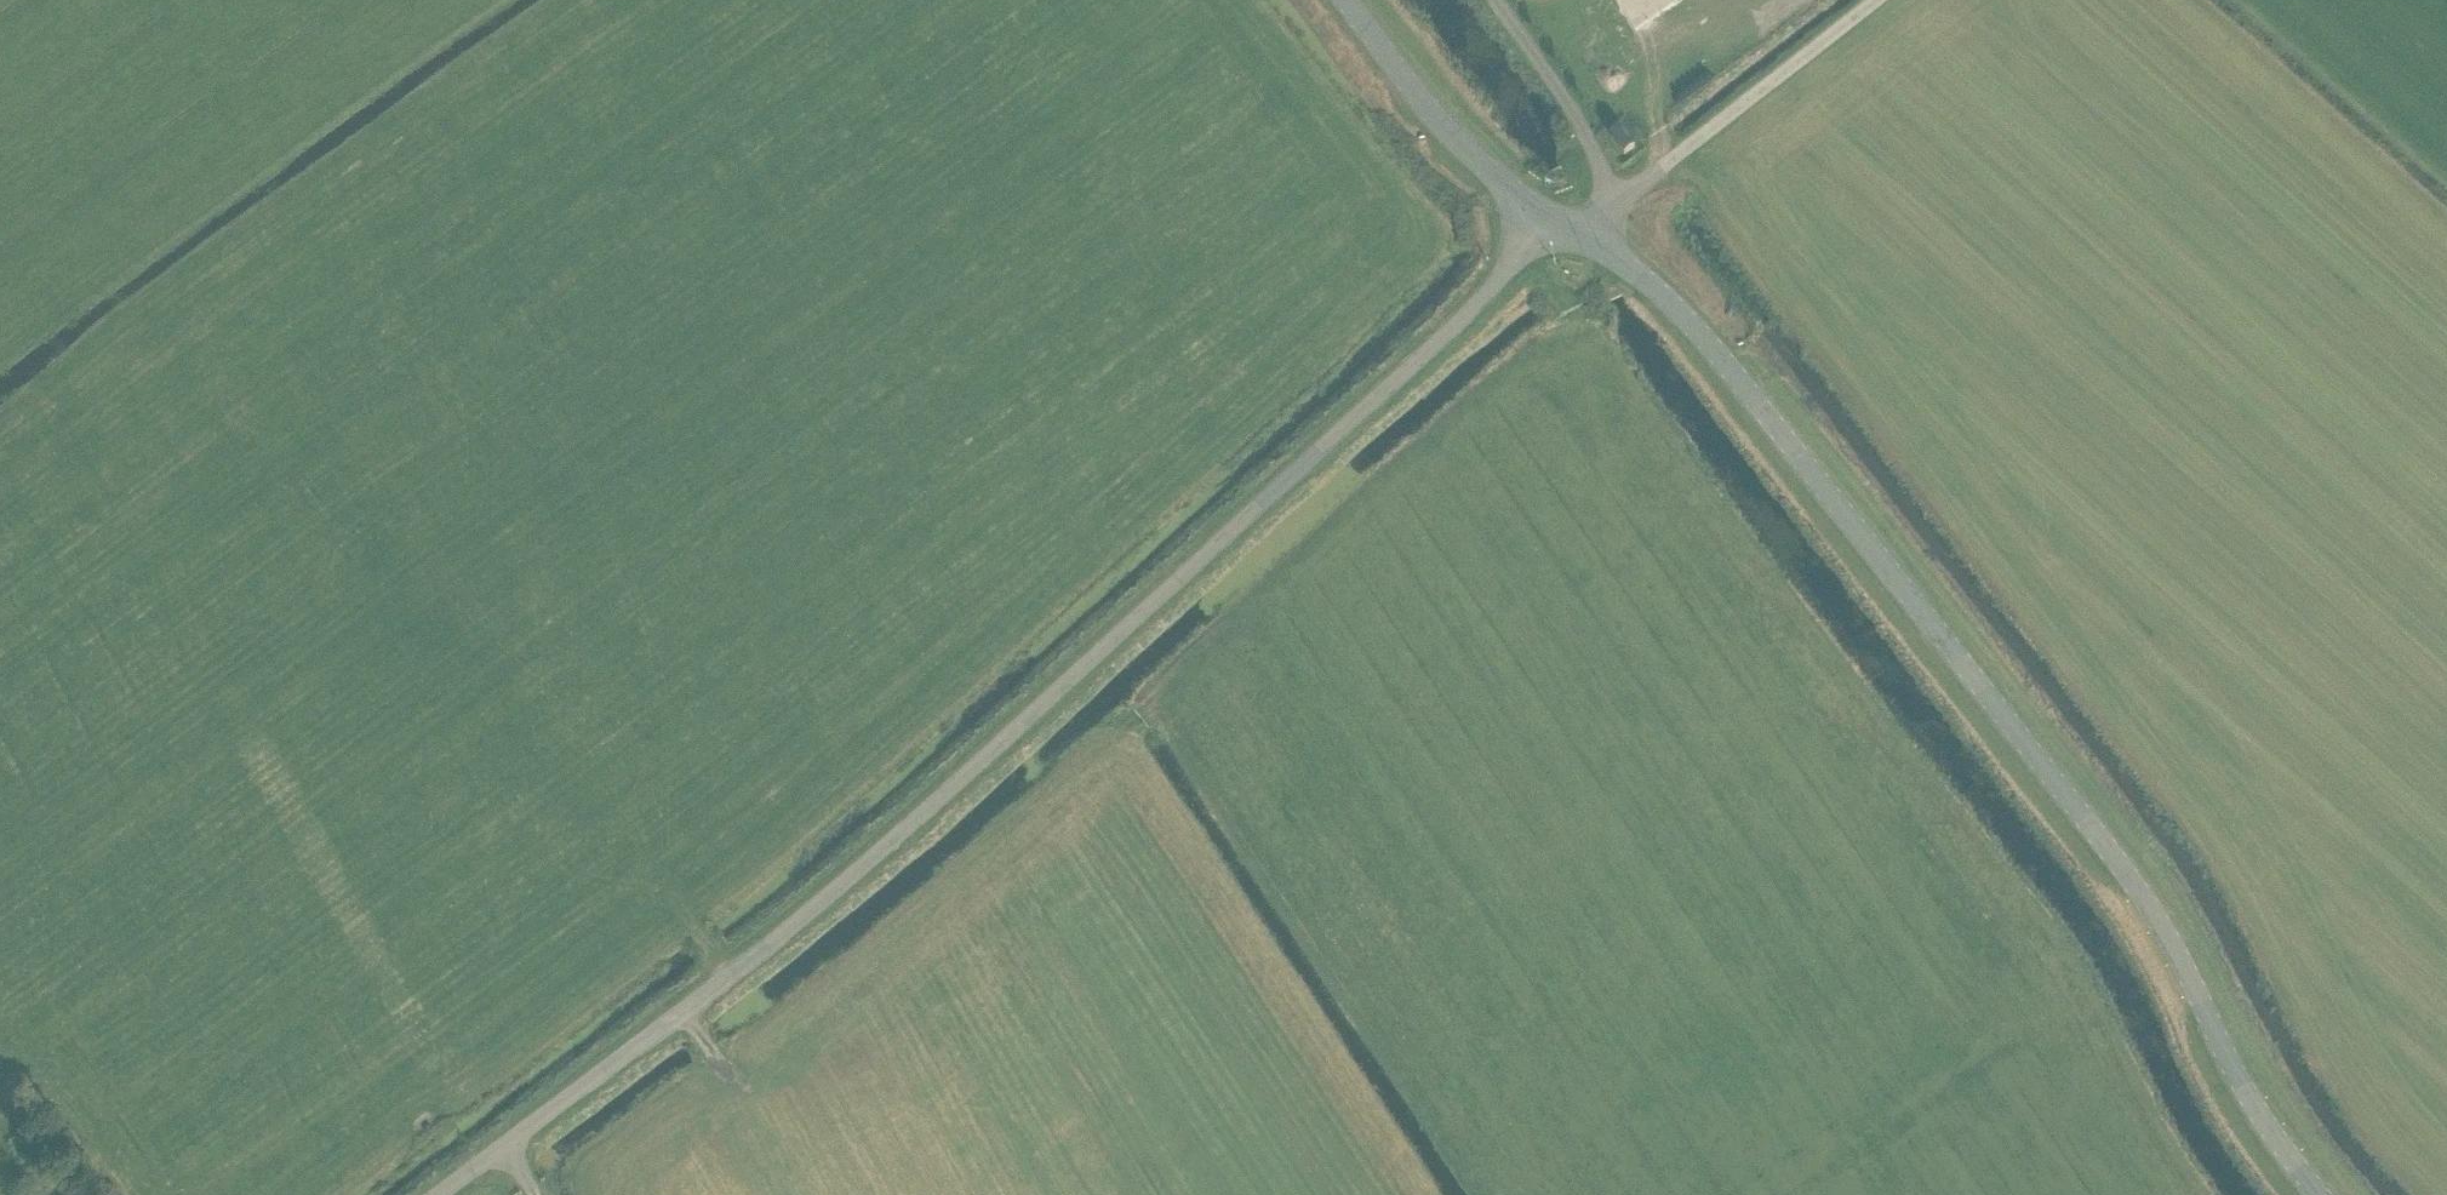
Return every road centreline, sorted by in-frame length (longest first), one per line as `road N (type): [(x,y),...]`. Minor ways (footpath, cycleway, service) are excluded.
road 1 (unclassified): [(442,1194),(939,800),(1442,338),(1543,226)]
road 2 (tertiary): [(2315,1194),(2233,1080),(2169,946),(2083,825),(1683,316),(1578,230),(1543,226)]
road 3 (tertiary): [(1543,226),(1523,214),(1433,114),(1348,0)]

